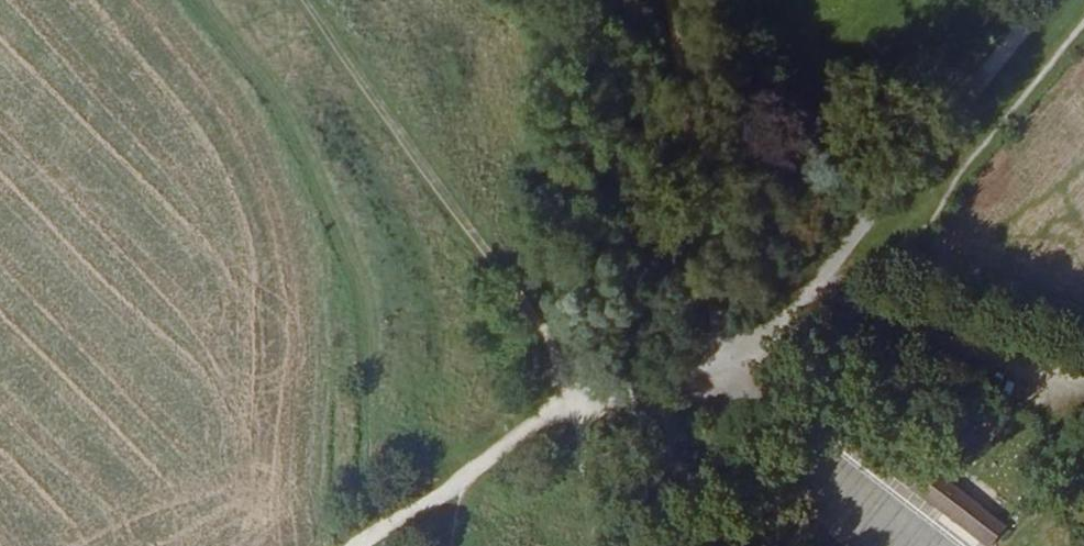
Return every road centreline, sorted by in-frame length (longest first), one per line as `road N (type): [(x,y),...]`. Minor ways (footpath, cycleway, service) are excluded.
road 1 (track): [(455,545),(474,486),(534,435),(583,410),(552,341),(305,0)]
road 2 (track): [(736,368),(778,372),(886,283),(931,227),(957,178),(1083,26)]
road 3 (unclassified): [(736,368),(1057,0)]

